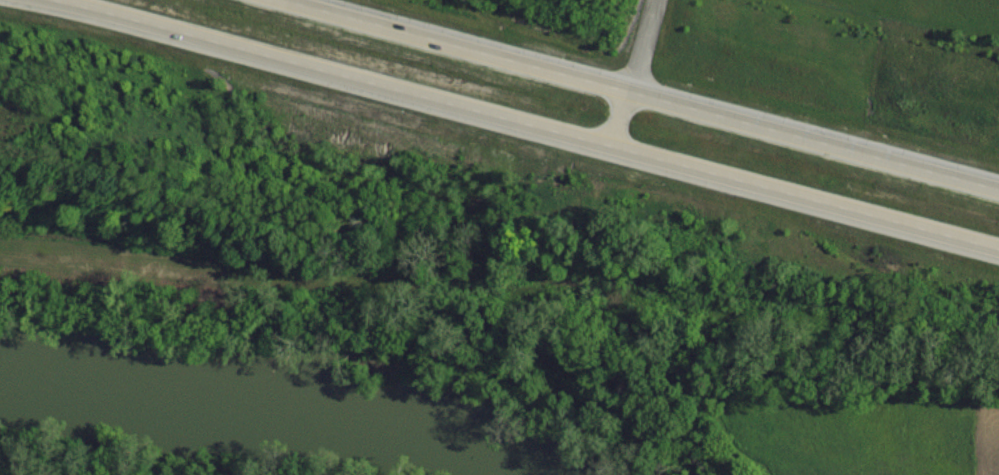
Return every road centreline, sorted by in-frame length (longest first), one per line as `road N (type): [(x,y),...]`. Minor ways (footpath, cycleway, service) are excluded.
road 1 (trunk): [(60,0),(998,248)]
road 2 (trunk): [(998,189),(286,0)]

